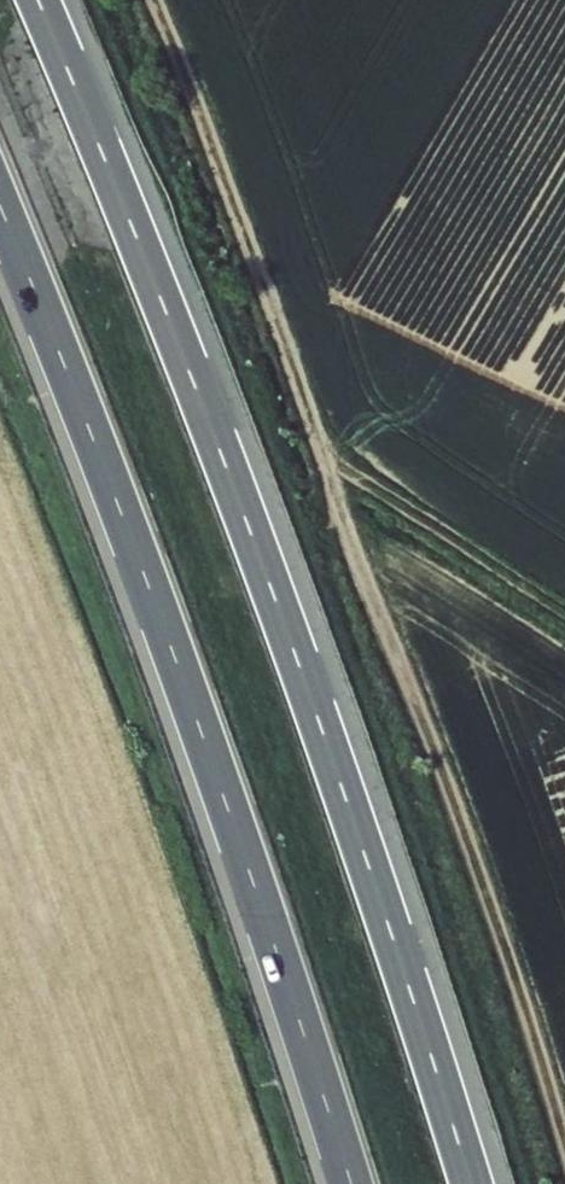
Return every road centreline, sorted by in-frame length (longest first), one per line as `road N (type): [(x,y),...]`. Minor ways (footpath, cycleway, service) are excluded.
road 1 (motorway): [(472,1183),(270,583),(37,0)]
road 2 (track): [(564,1176),(450,809),(146,0)]
road 3 (motorway): [(0,206),(214,766),(352,1183)]

